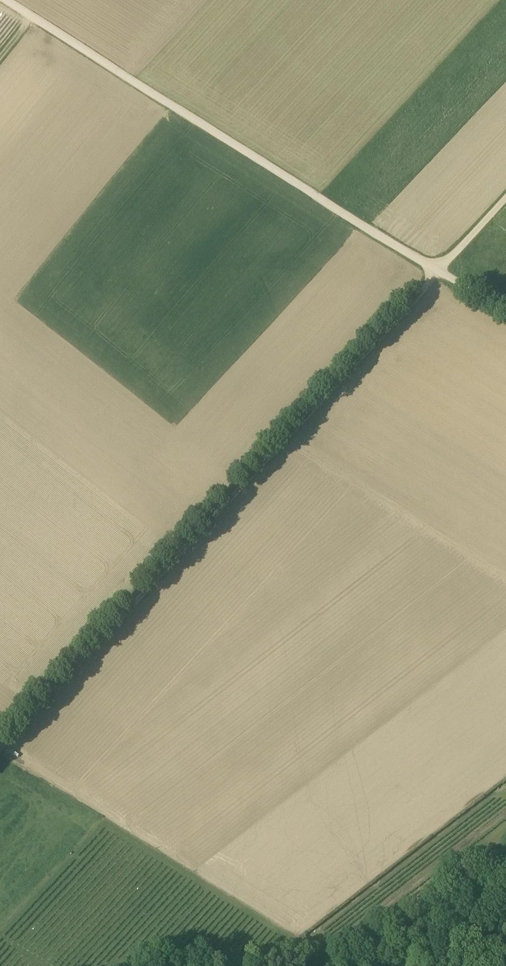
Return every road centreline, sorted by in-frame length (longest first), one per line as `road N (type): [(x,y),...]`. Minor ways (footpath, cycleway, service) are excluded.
road 1 (track): [(440,271),(0,748)]
road 2 (track): [(0,0),(505,312)]

